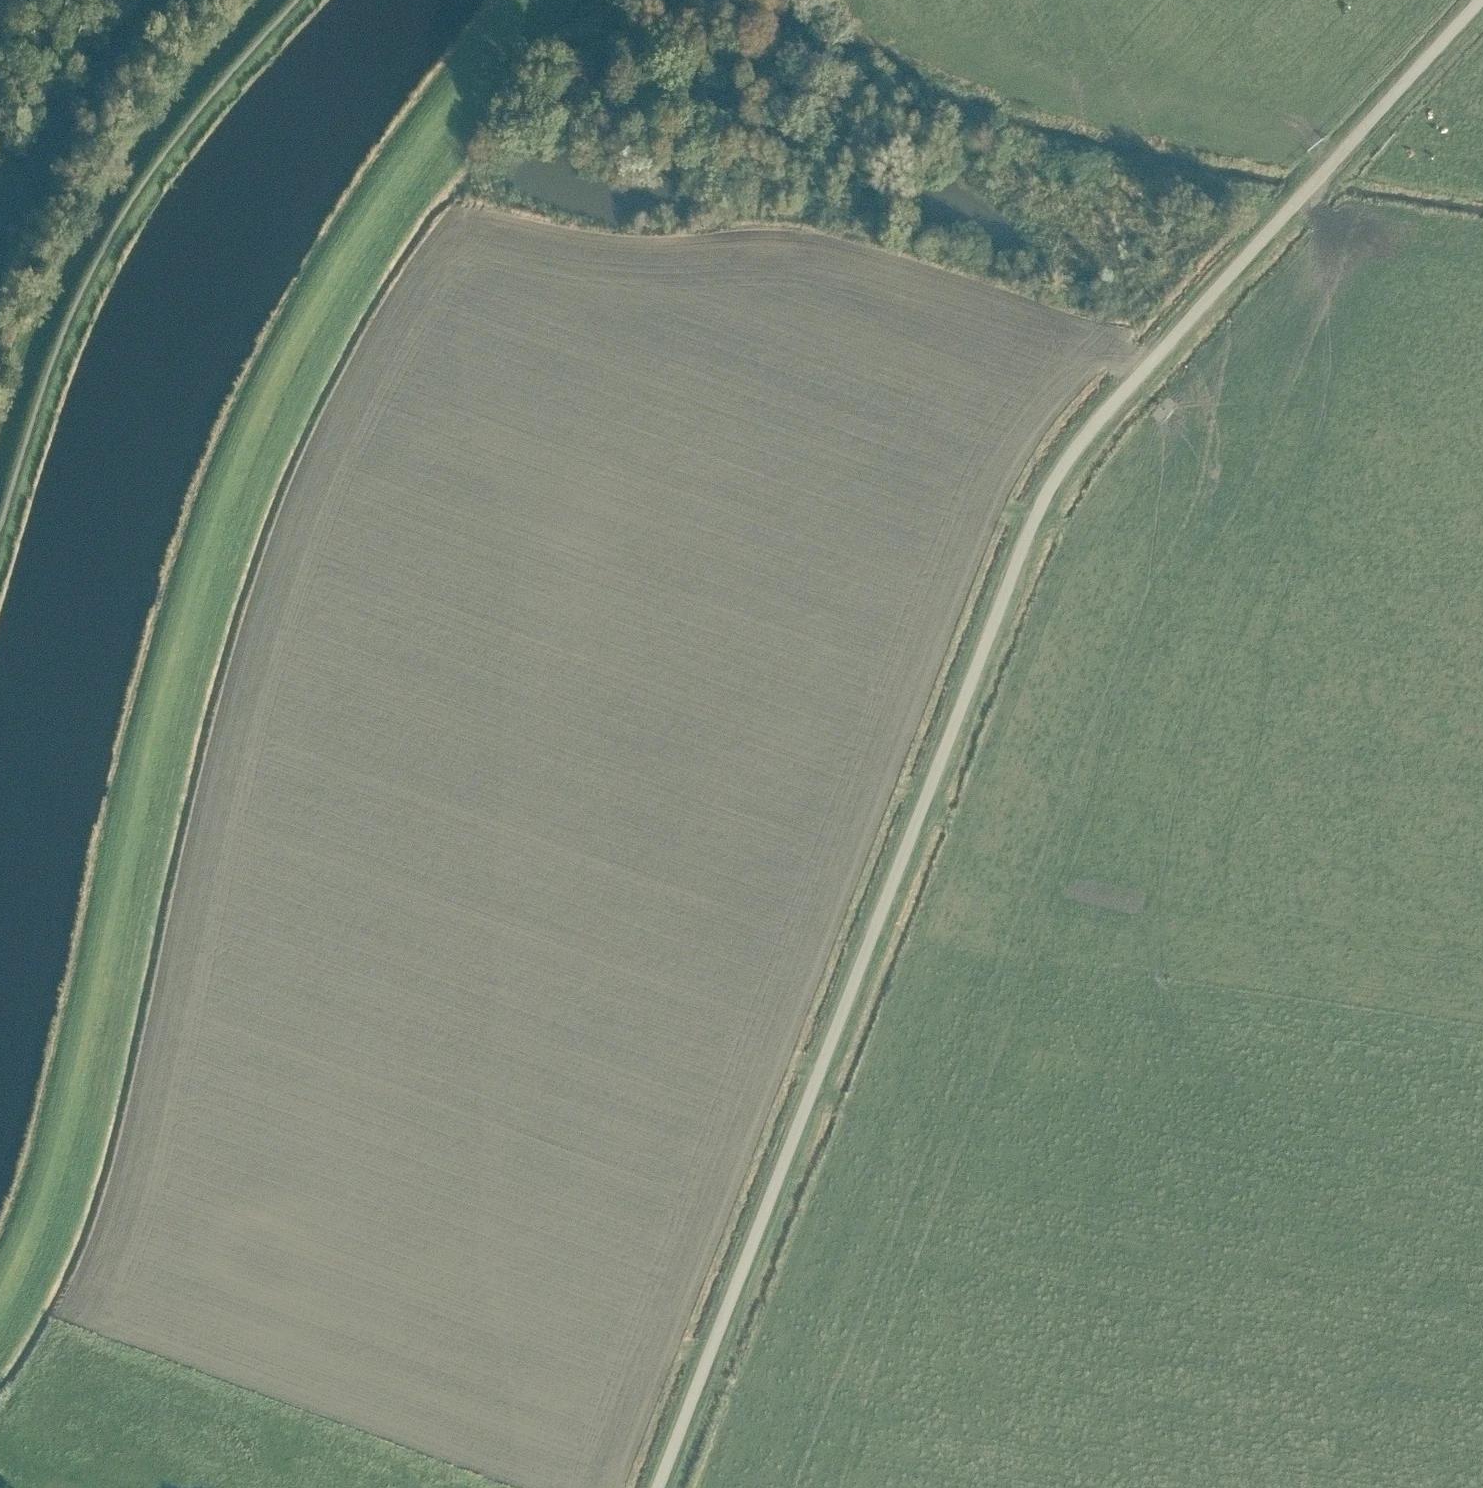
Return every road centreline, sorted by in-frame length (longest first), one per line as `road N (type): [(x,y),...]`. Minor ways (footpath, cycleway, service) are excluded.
road 1 (unclassified): [(657,1487),(1055,475),(1477,0)]

